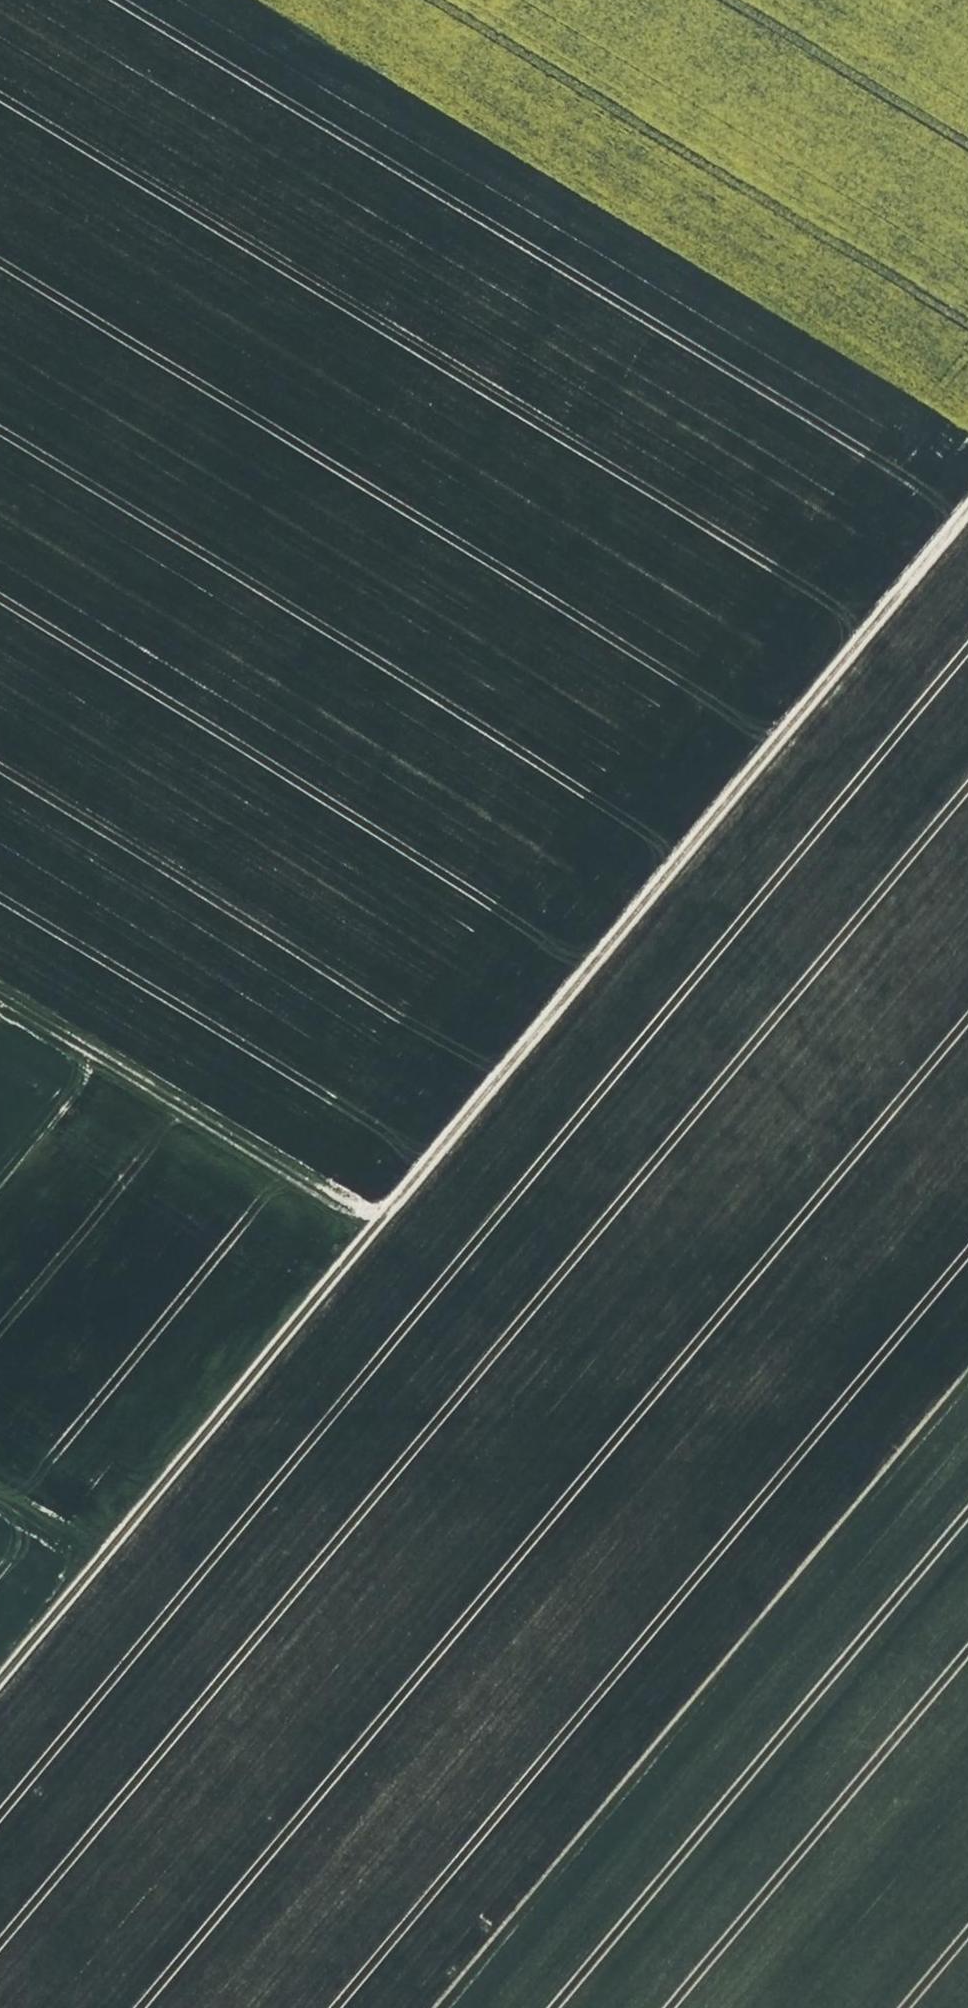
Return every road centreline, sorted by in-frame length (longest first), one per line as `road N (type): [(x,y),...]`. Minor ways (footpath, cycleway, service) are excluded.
road 1 (track): [(0,1680),(967,505)]
road 2 (track): [(377,1226),(0,998)]

